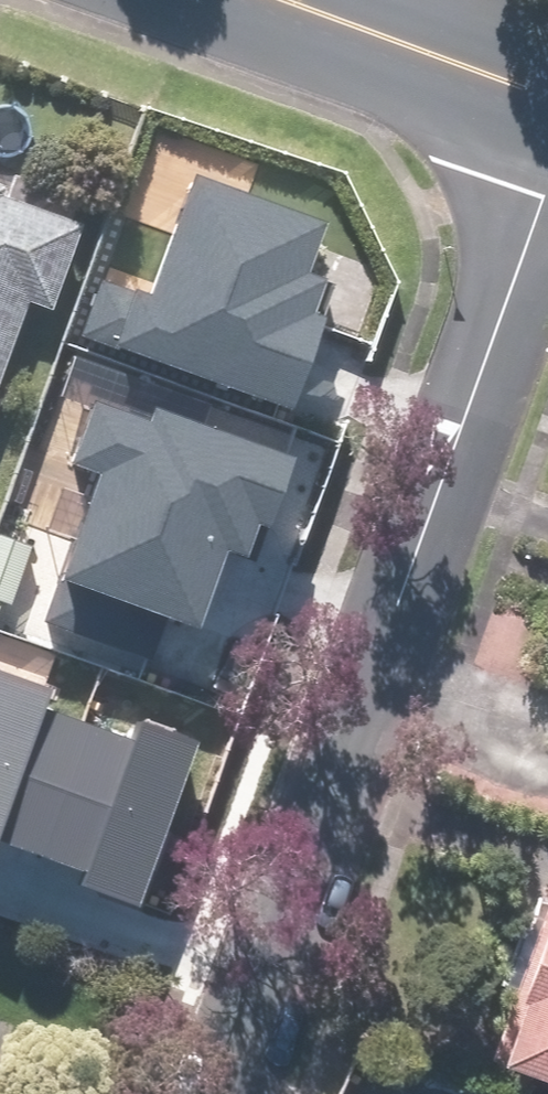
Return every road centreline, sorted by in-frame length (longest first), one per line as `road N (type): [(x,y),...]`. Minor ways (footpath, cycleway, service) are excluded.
road 1 (residential): [(547,200),(239,1033),(224,1093)]
road 2 (secondary): [(295,0),(547,89)]

